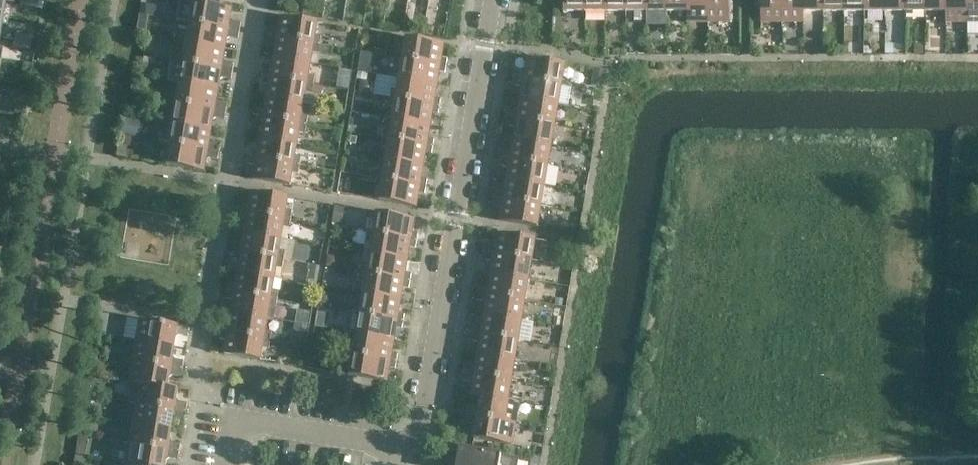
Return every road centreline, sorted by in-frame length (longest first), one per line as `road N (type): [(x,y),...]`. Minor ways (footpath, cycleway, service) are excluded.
road 1 (residential): [(395,464),(397,448),(417,430),(426,392),(448,220),(494,0)]

